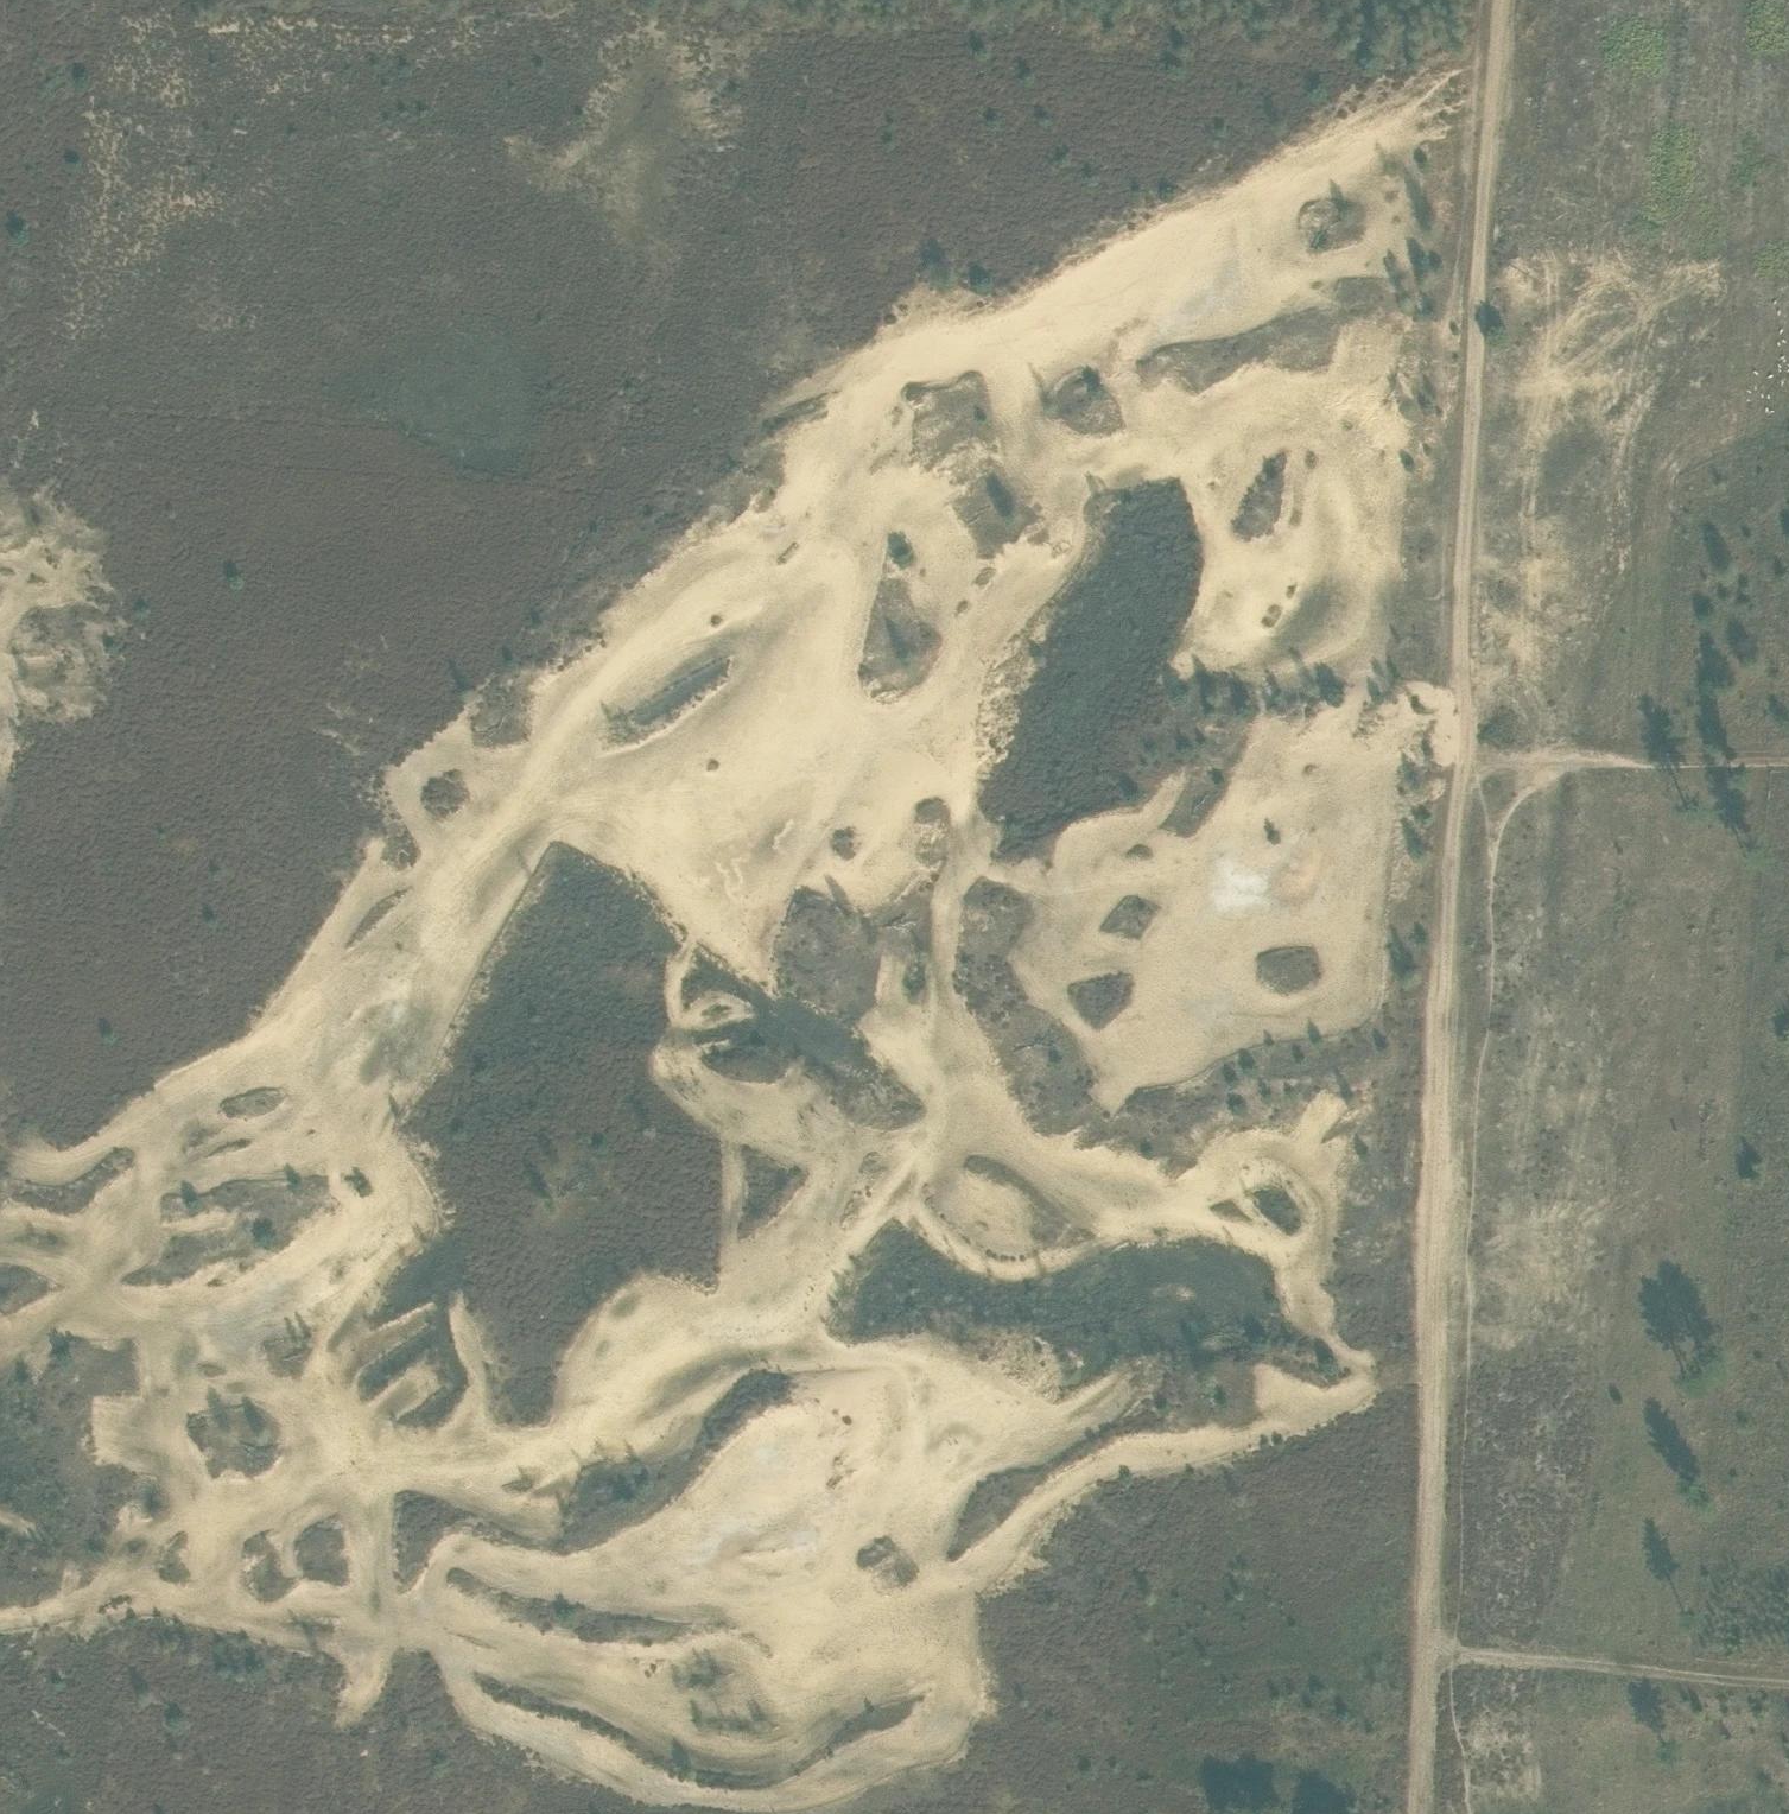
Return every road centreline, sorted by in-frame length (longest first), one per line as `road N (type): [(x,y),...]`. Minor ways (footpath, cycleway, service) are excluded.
road 1 (track): [(1459,768),(1415,1813)]
road 2 (track): [(1500,0),(1472,381),(1459,768)]
road 3 (track): [(1420,1659),(1788,1690)]
road 4 (track): [(1788,759),(1459,768)]

